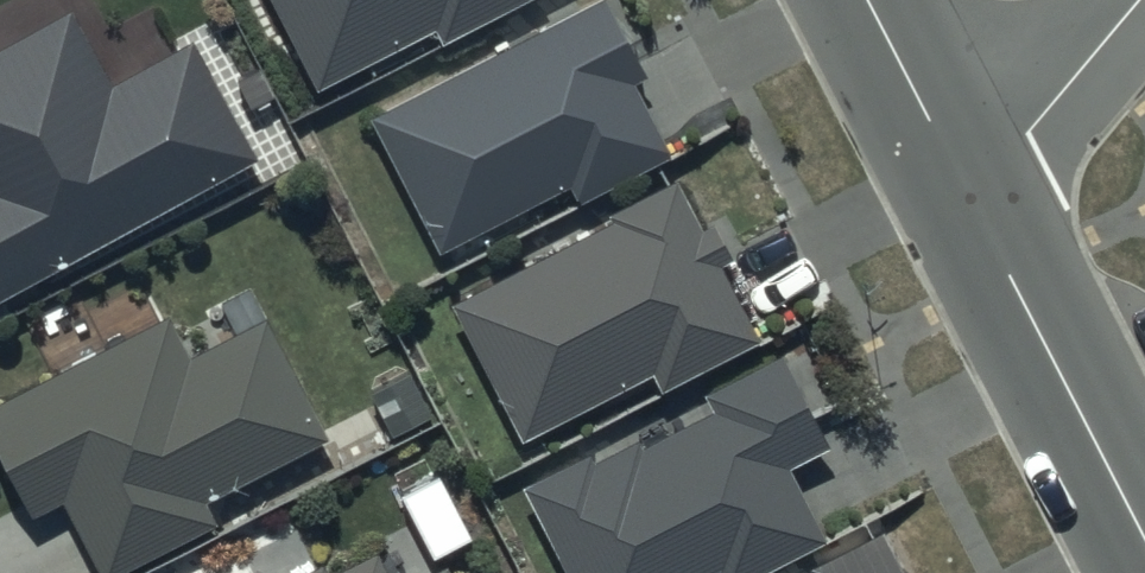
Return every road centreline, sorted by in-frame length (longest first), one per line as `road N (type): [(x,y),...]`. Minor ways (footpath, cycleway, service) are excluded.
road 1 (unclassified): [(966,197),(1144,544)]
road 2 (residential): [(966,197),(1134,0)]
road 3 (unclassified): [(866,0),(966,197)]

